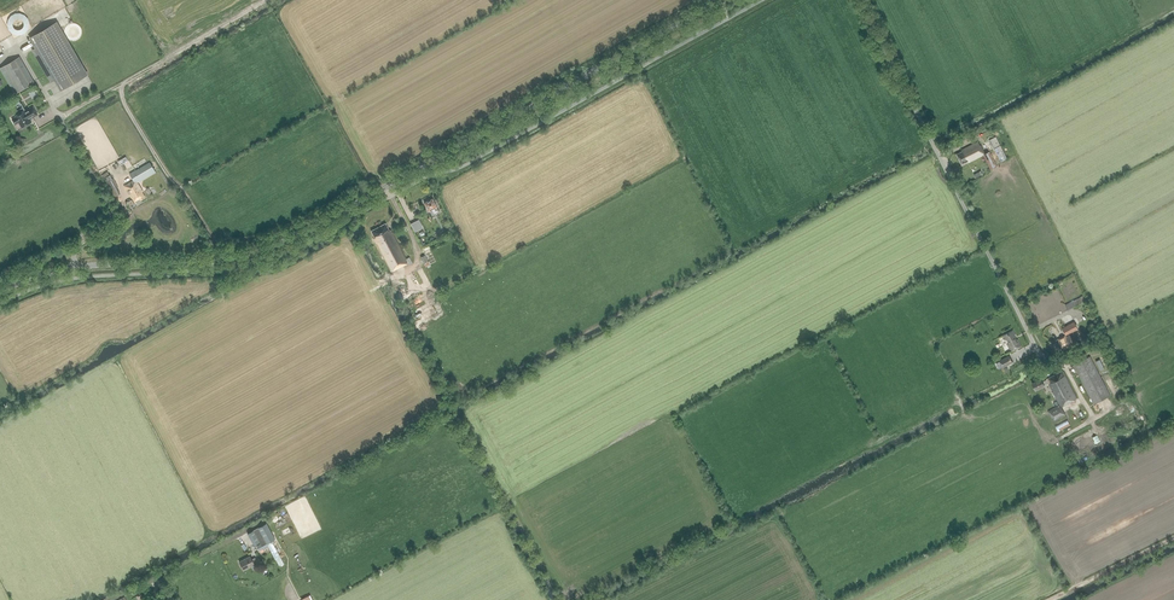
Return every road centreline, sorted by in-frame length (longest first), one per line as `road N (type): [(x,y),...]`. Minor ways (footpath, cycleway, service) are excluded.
road 1 (secondary): [(0,292),(70,268),(233,258),(277,246),(722,0)]
road 2 (track): [(113,599),(261,521)]

